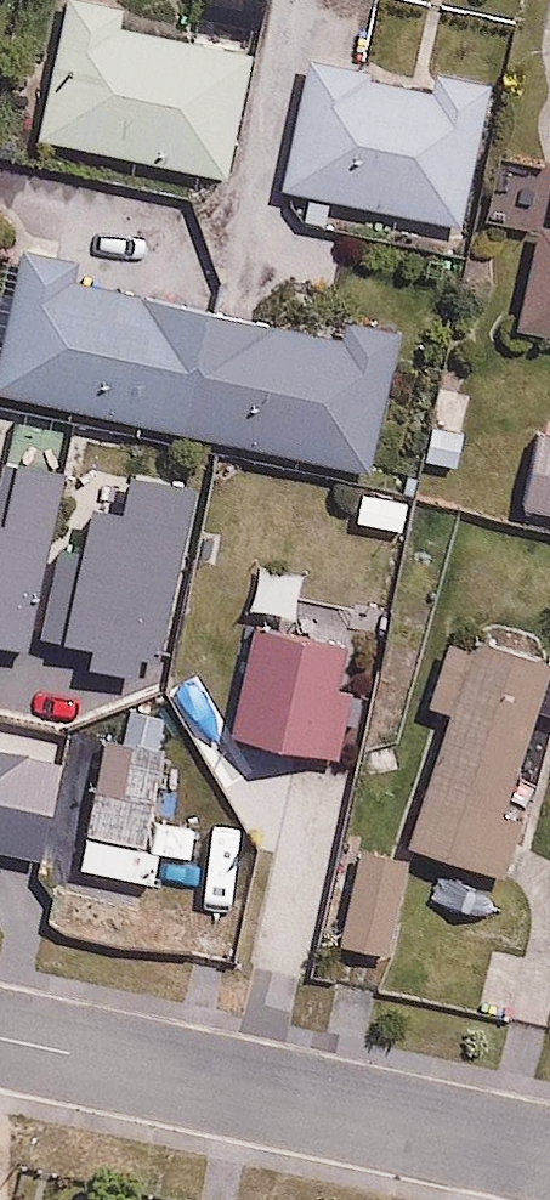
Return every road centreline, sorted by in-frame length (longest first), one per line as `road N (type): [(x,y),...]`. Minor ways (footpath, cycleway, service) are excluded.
road 1 (residential): [(549,1156),(0,1039)]

